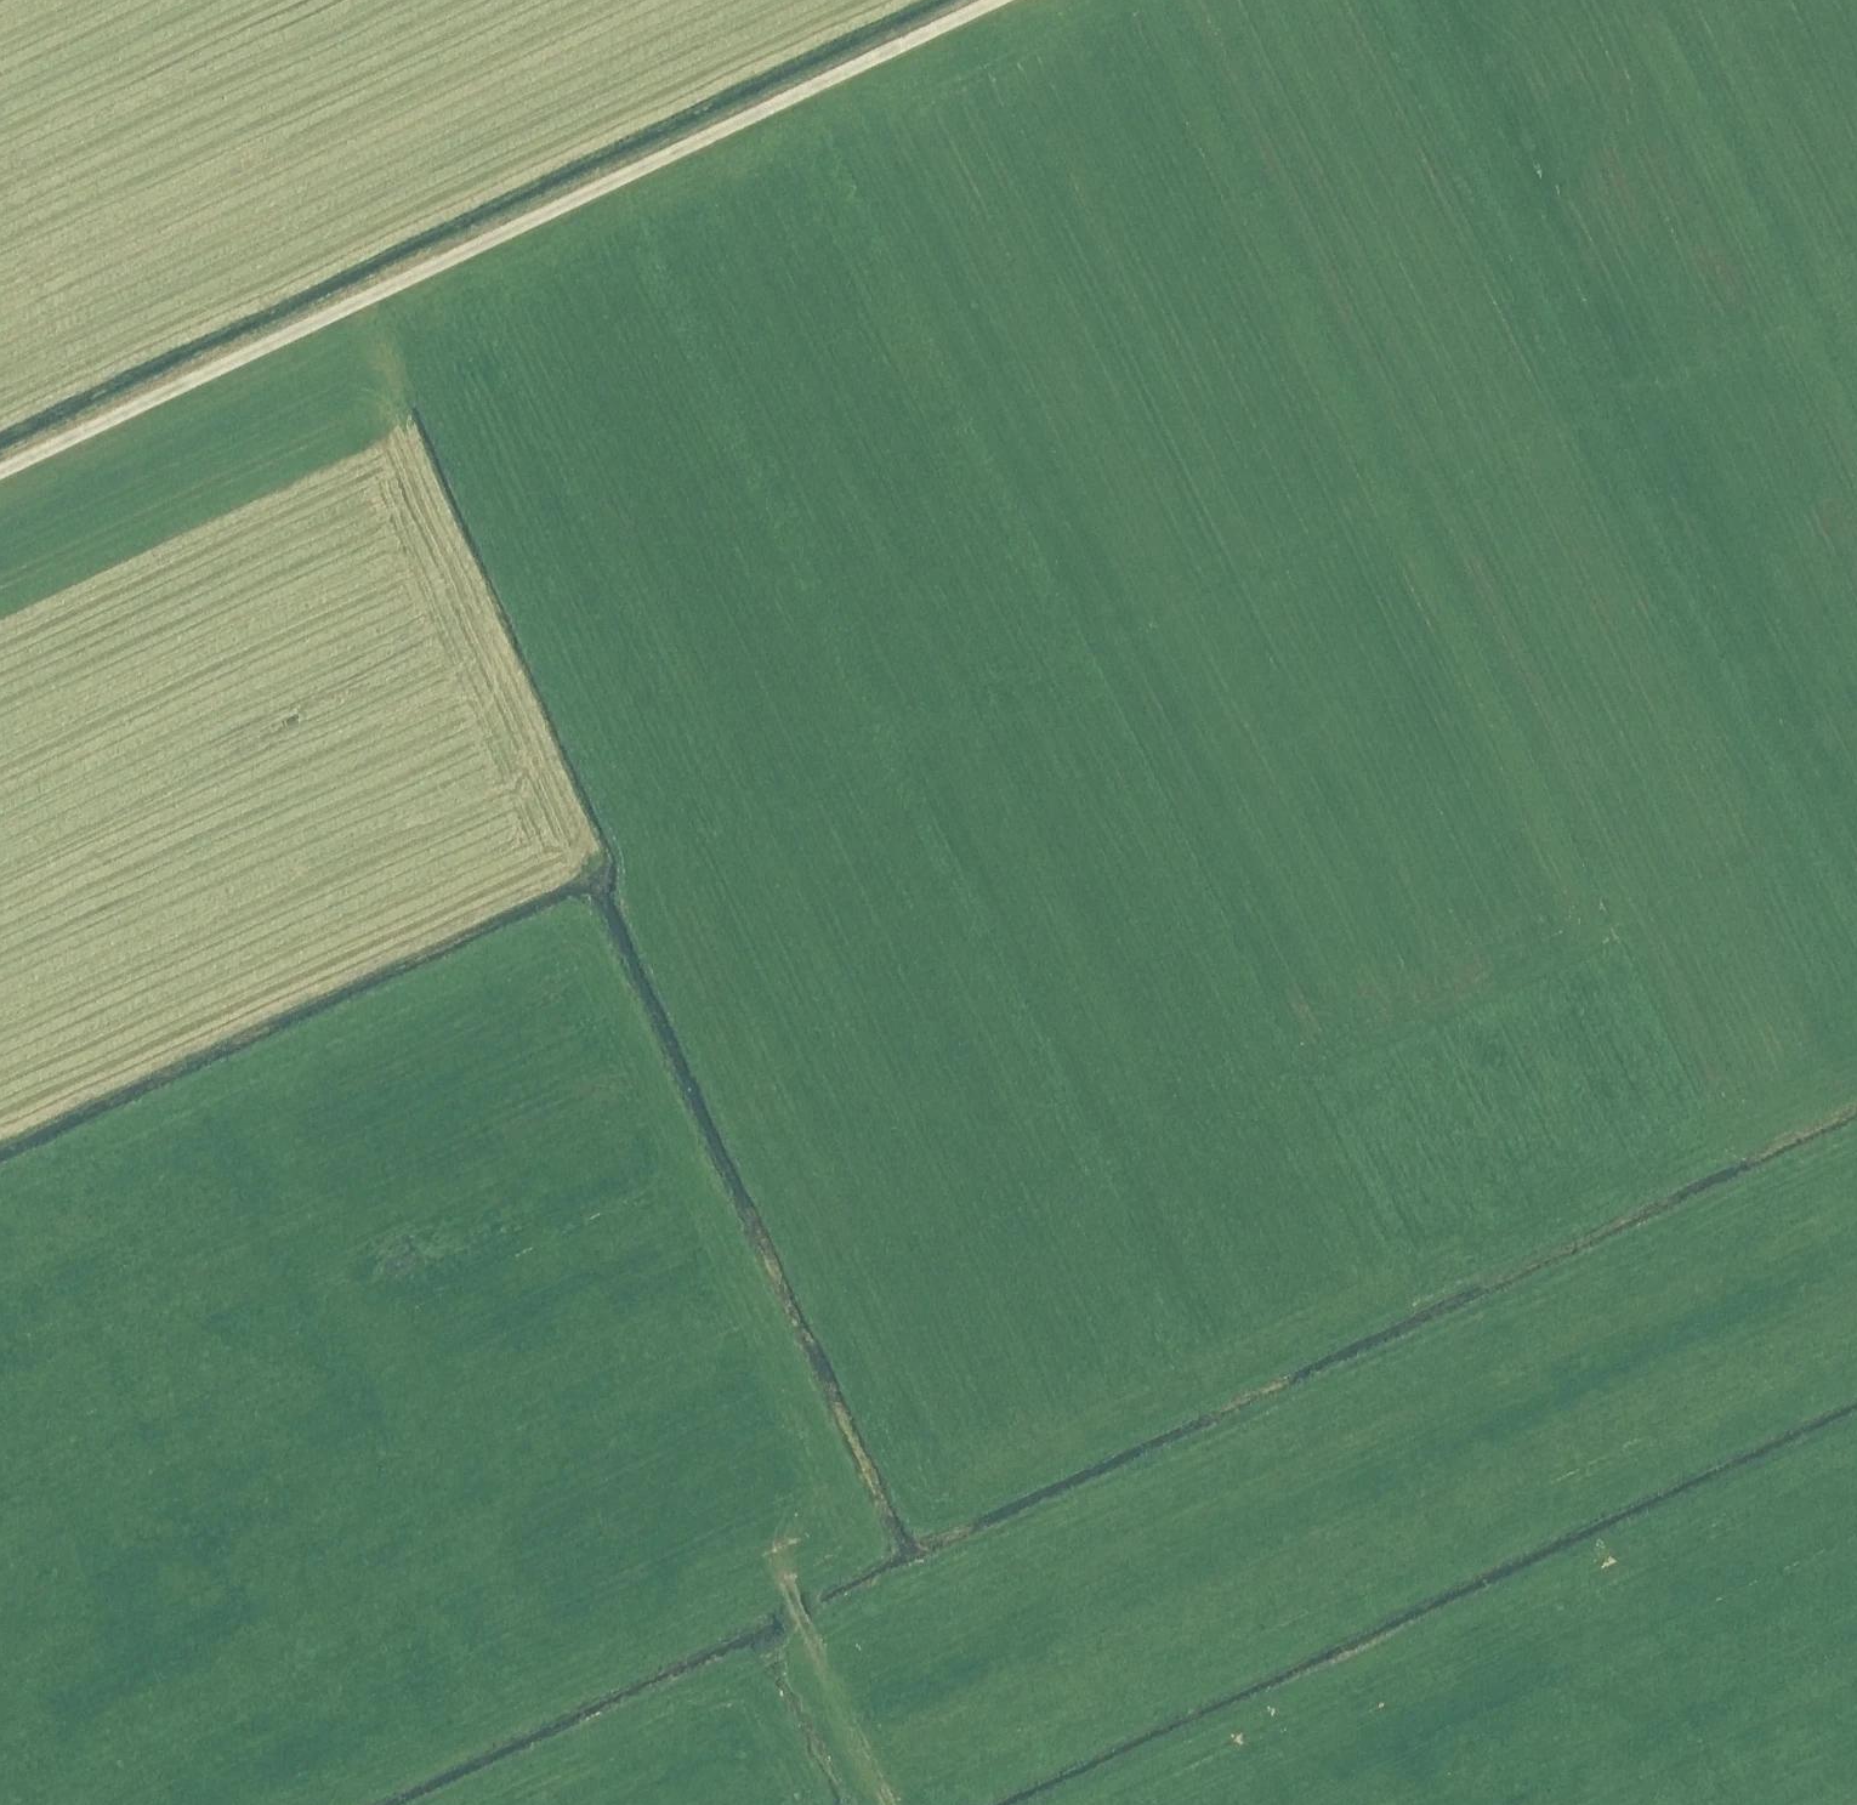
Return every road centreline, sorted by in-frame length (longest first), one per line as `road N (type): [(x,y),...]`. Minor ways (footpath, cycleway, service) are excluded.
road 1 (track): [(989,0),(0,466)]

